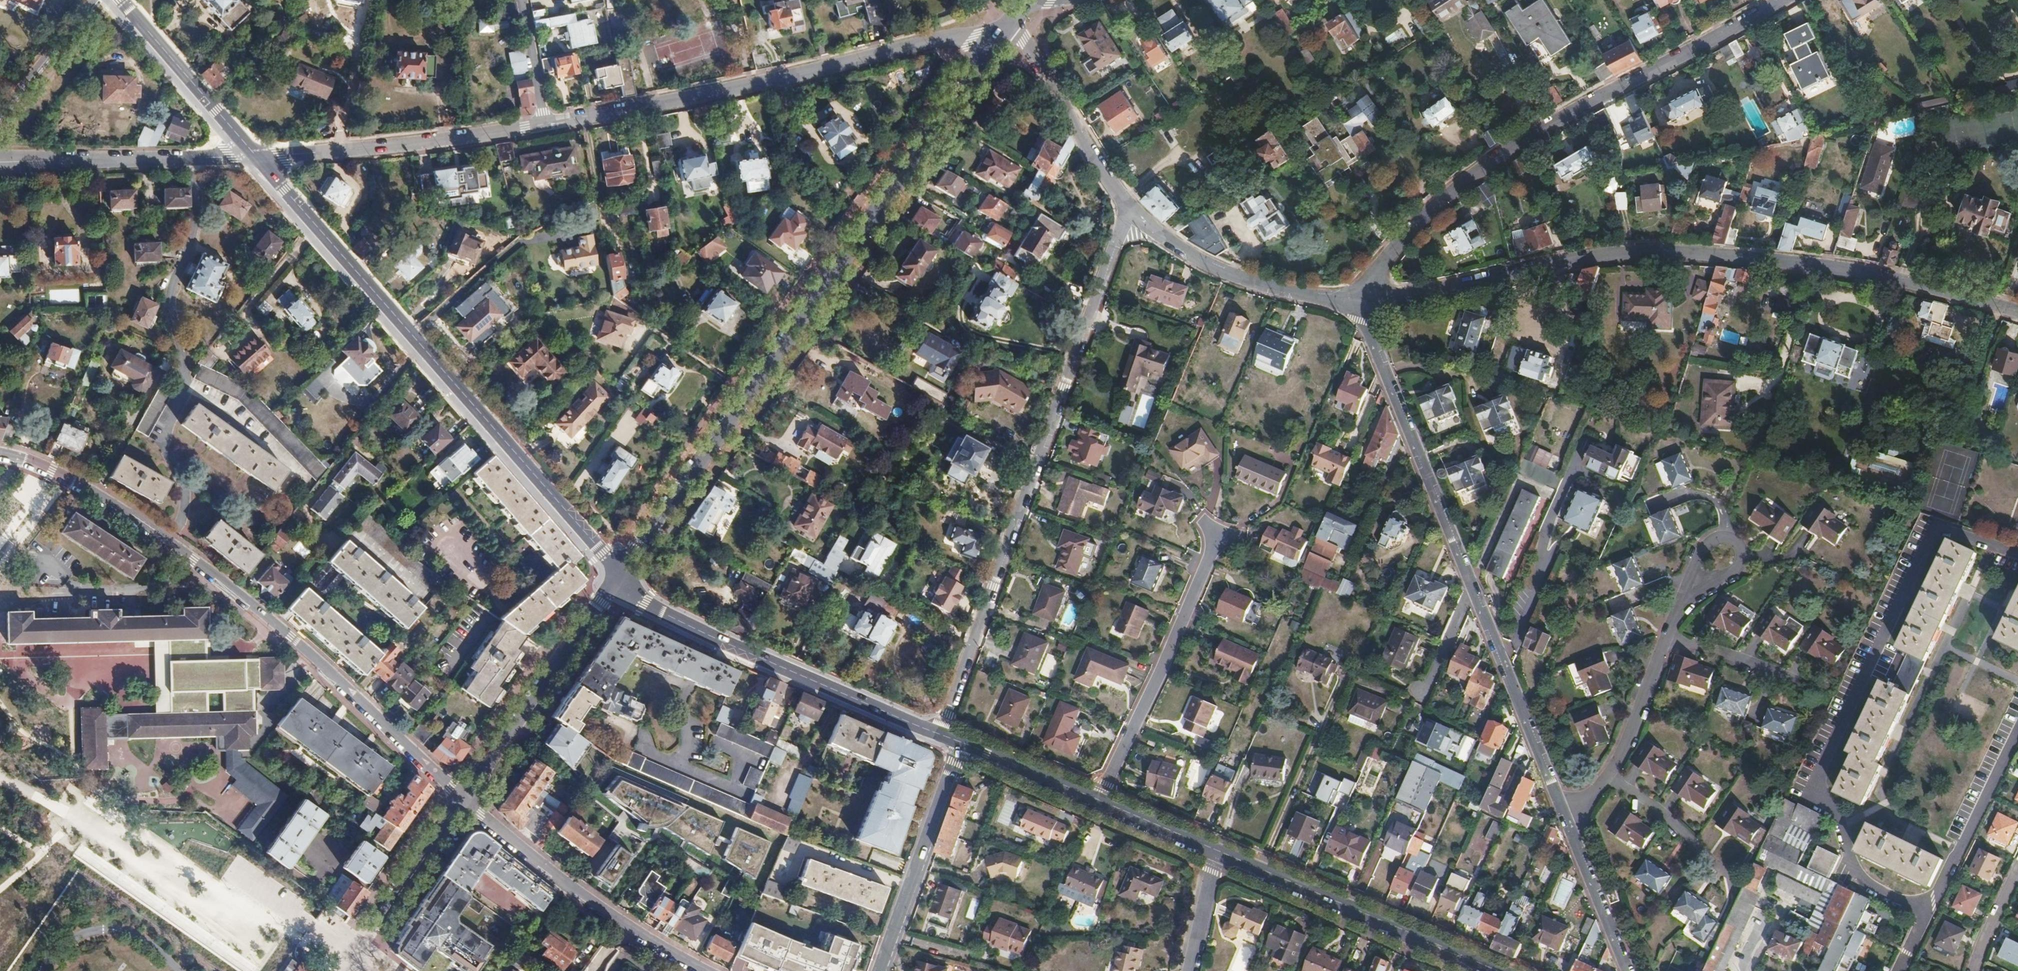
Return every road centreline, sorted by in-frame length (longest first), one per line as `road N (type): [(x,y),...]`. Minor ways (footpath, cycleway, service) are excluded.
road 1 (tertiary): [(619,580),(1005,34)]
road 2 (residential): [(2017,306),(1865,269),(1693,249),(1368,305)]
road 3 (residential): [(467,800),(239,593),(118,508),(0,453)]
road 4 (secondary): [(254,158),(606,555),(619,580)]
road 5 (residential): [(1134,213),(941,734)]
road 6 (residential): [(1368,305),(1377,274),(1405,235),(1475,171),(1784,0)]
road 7 (residential): [(1005,34),(929,40),(547,126)]
road 8 (secondary): [(619,580),(691,630),(941,734)]
road 9 (residential): [(1473,590),(1371,335),(1368,305)]
road 10 (residential): [(1100,800),(1222,523)]
road 11 (residential): [(713,970),(587,897),(467,800)]
road 12 (secondary): [(1218,853),(1492,970)]
road 13 (residential): [(547,126),(254,158)]
road 14 (residential): [(467,800),(619,580)]
road 15 (tertiary): [(254,158),(0,163)]
road 16 (residential): [(1368,305),(1246,275),(1134,213)]
road 17 (residential): [(1567,820),(1473,590)]
road 18 (tertiary): [(962,743),(879,970)]
road 19 (residential): [(1134,213),(1022,36),(1005,34)]
road 20 (secondary): [(121,0),(254,158)]
road 21 (residential): [(354,954),(467,800)]
road 22 (residential): [(1608,781),(1653,805),(1737,878)]
road 23 (residential): [(1627,970),(1567,820)]
road 24 (residential): [(1608,781),(1669,639)]
road 25 (residential): [(95,0),(0,119)]
road 26 (secondary): [(962,743),(1100,800)]
road 27 (residential): [(1691,588),(1733,574),(1741,561),(1737,545),(1708,544),(1692,581)]
road 28 (residential): [(1669,639),(1799,679)]
road 29 (secondary): [(1100,800),(1218,853)]
road 30 (residential): [(547,126),(525,0)]
road 31 (residential): [(1218,853),(1193,970)]

